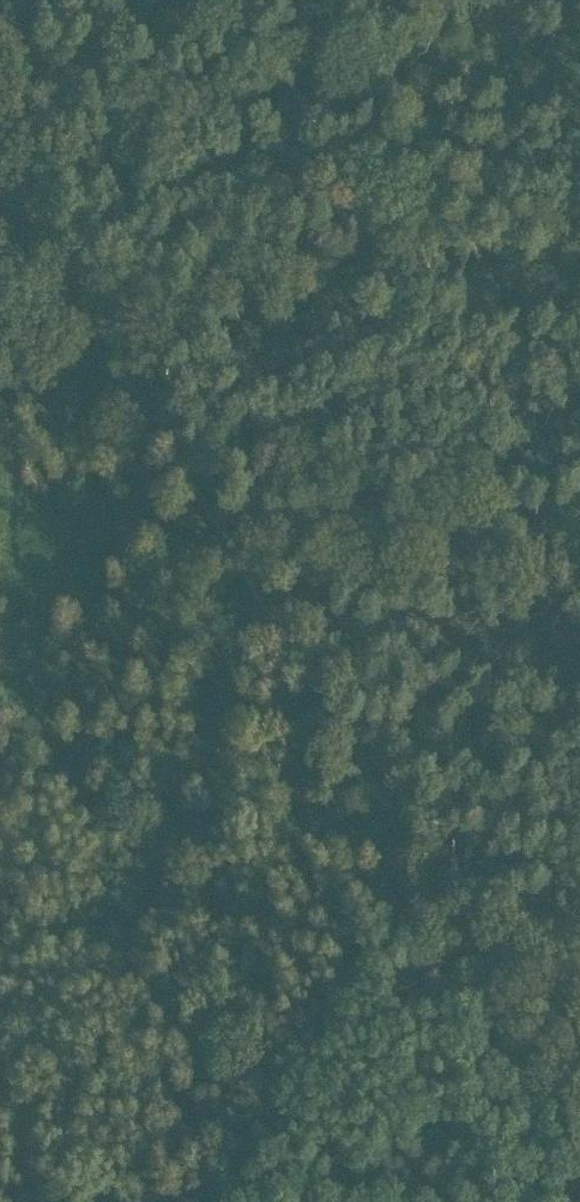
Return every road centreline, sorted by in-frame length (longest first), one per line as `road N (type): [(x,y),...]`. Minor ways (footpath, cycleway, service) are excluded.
road 1 (track): [(0,180),(579,1145)]

